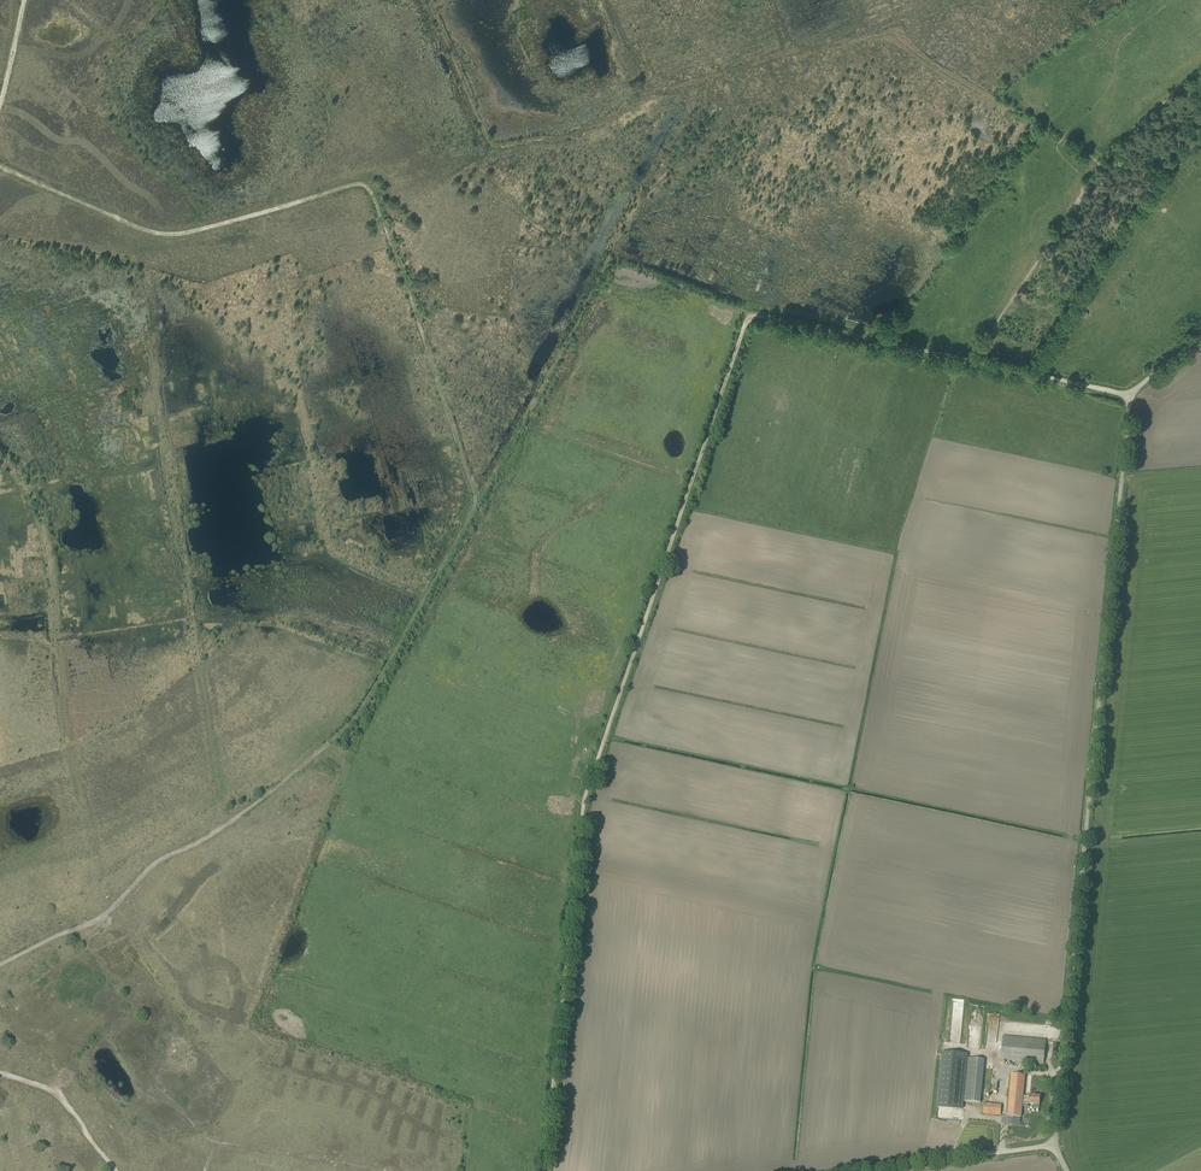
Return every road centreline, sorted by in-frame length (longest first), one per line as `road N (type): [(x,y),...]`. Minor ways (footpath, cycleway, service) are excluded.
road 1 (track): [(0,167),(160,238),(366,185),(475,496),(348,725),(213,834),(155,863),(97,921),(0,965)]
road 2 (track): [(546,1170),(584,806),(745,327),(763,317),(980,362)]
road 3 (unclassified): [(1066,1170),(1053,1145),(1130,396),(1200,337)]
road 4 (track): [(488,150),(584,131),(649,92),(890,32),(1020,113)]
road 5 (track): [(427,0),(488,150),(382,220)]
road 6 (track): [(328,536),(289,329)]
road 7 (track): [(1053,1145),(863,1170)]
road 8 (track): [(213,834),(218,800),(199,666)]
road 9 (track): [(112,908),(68,747)]
road 10 (track): [(0,1075),(58,1097),(115,1170)]
road 11 (track): [(980,362),(1130,396)]

